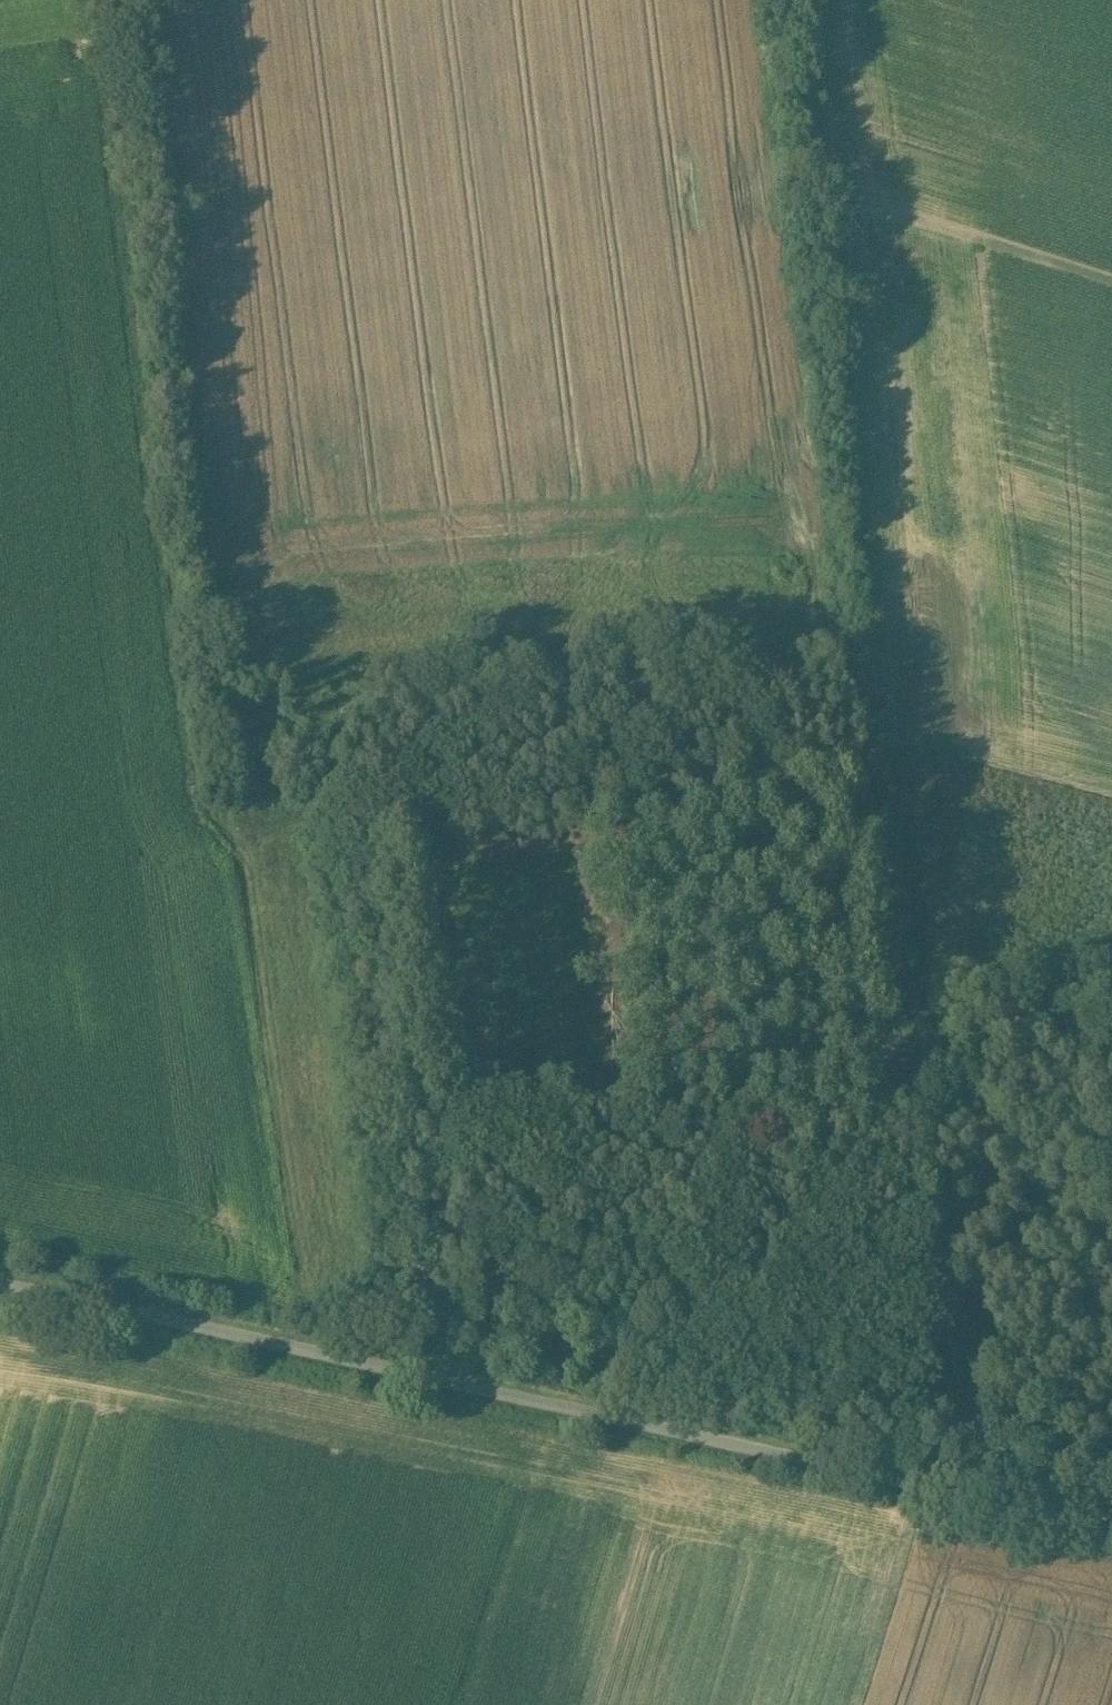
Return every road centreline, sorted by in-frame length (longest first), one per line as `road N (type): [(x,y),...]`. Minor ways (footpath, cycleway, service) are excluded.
road 1 (unclassified): [(1111,1524),(0,1292)]

